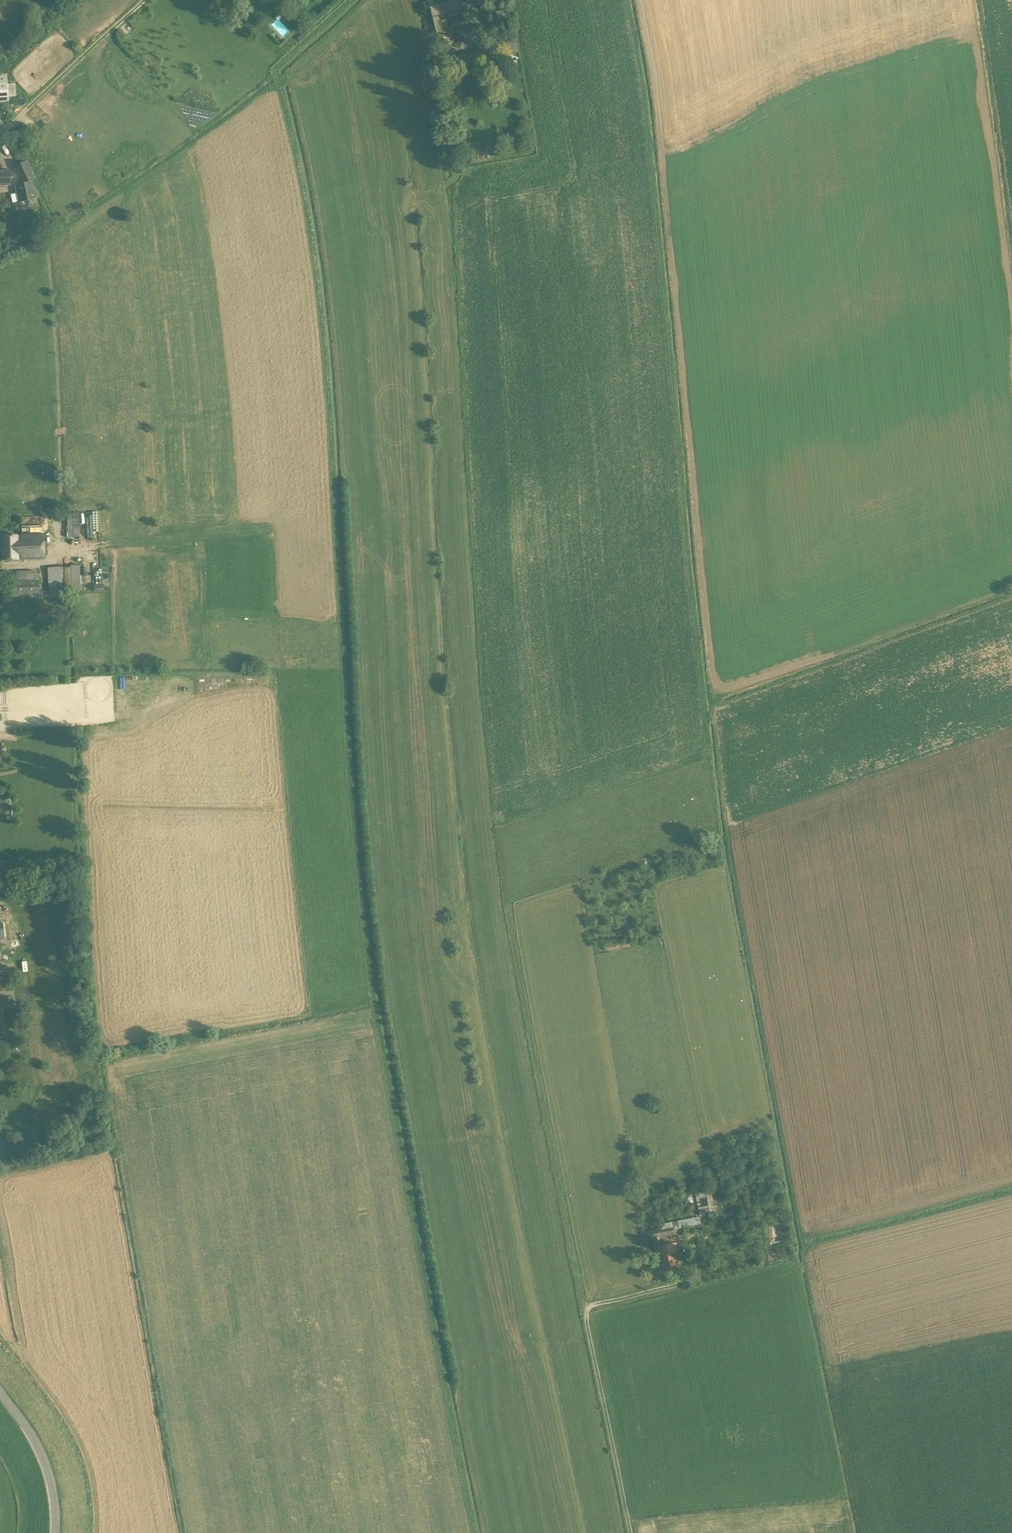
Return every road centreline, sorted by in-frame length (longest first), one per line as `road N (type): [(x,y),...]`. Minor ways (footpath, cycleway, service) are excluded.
road 1 (track): [(460,179),(405,201),(415,238),(438,664),(465,934),(583,1532)]
road 2 (tertiary): [(52,1532),(49,1482),(0,1398)]

